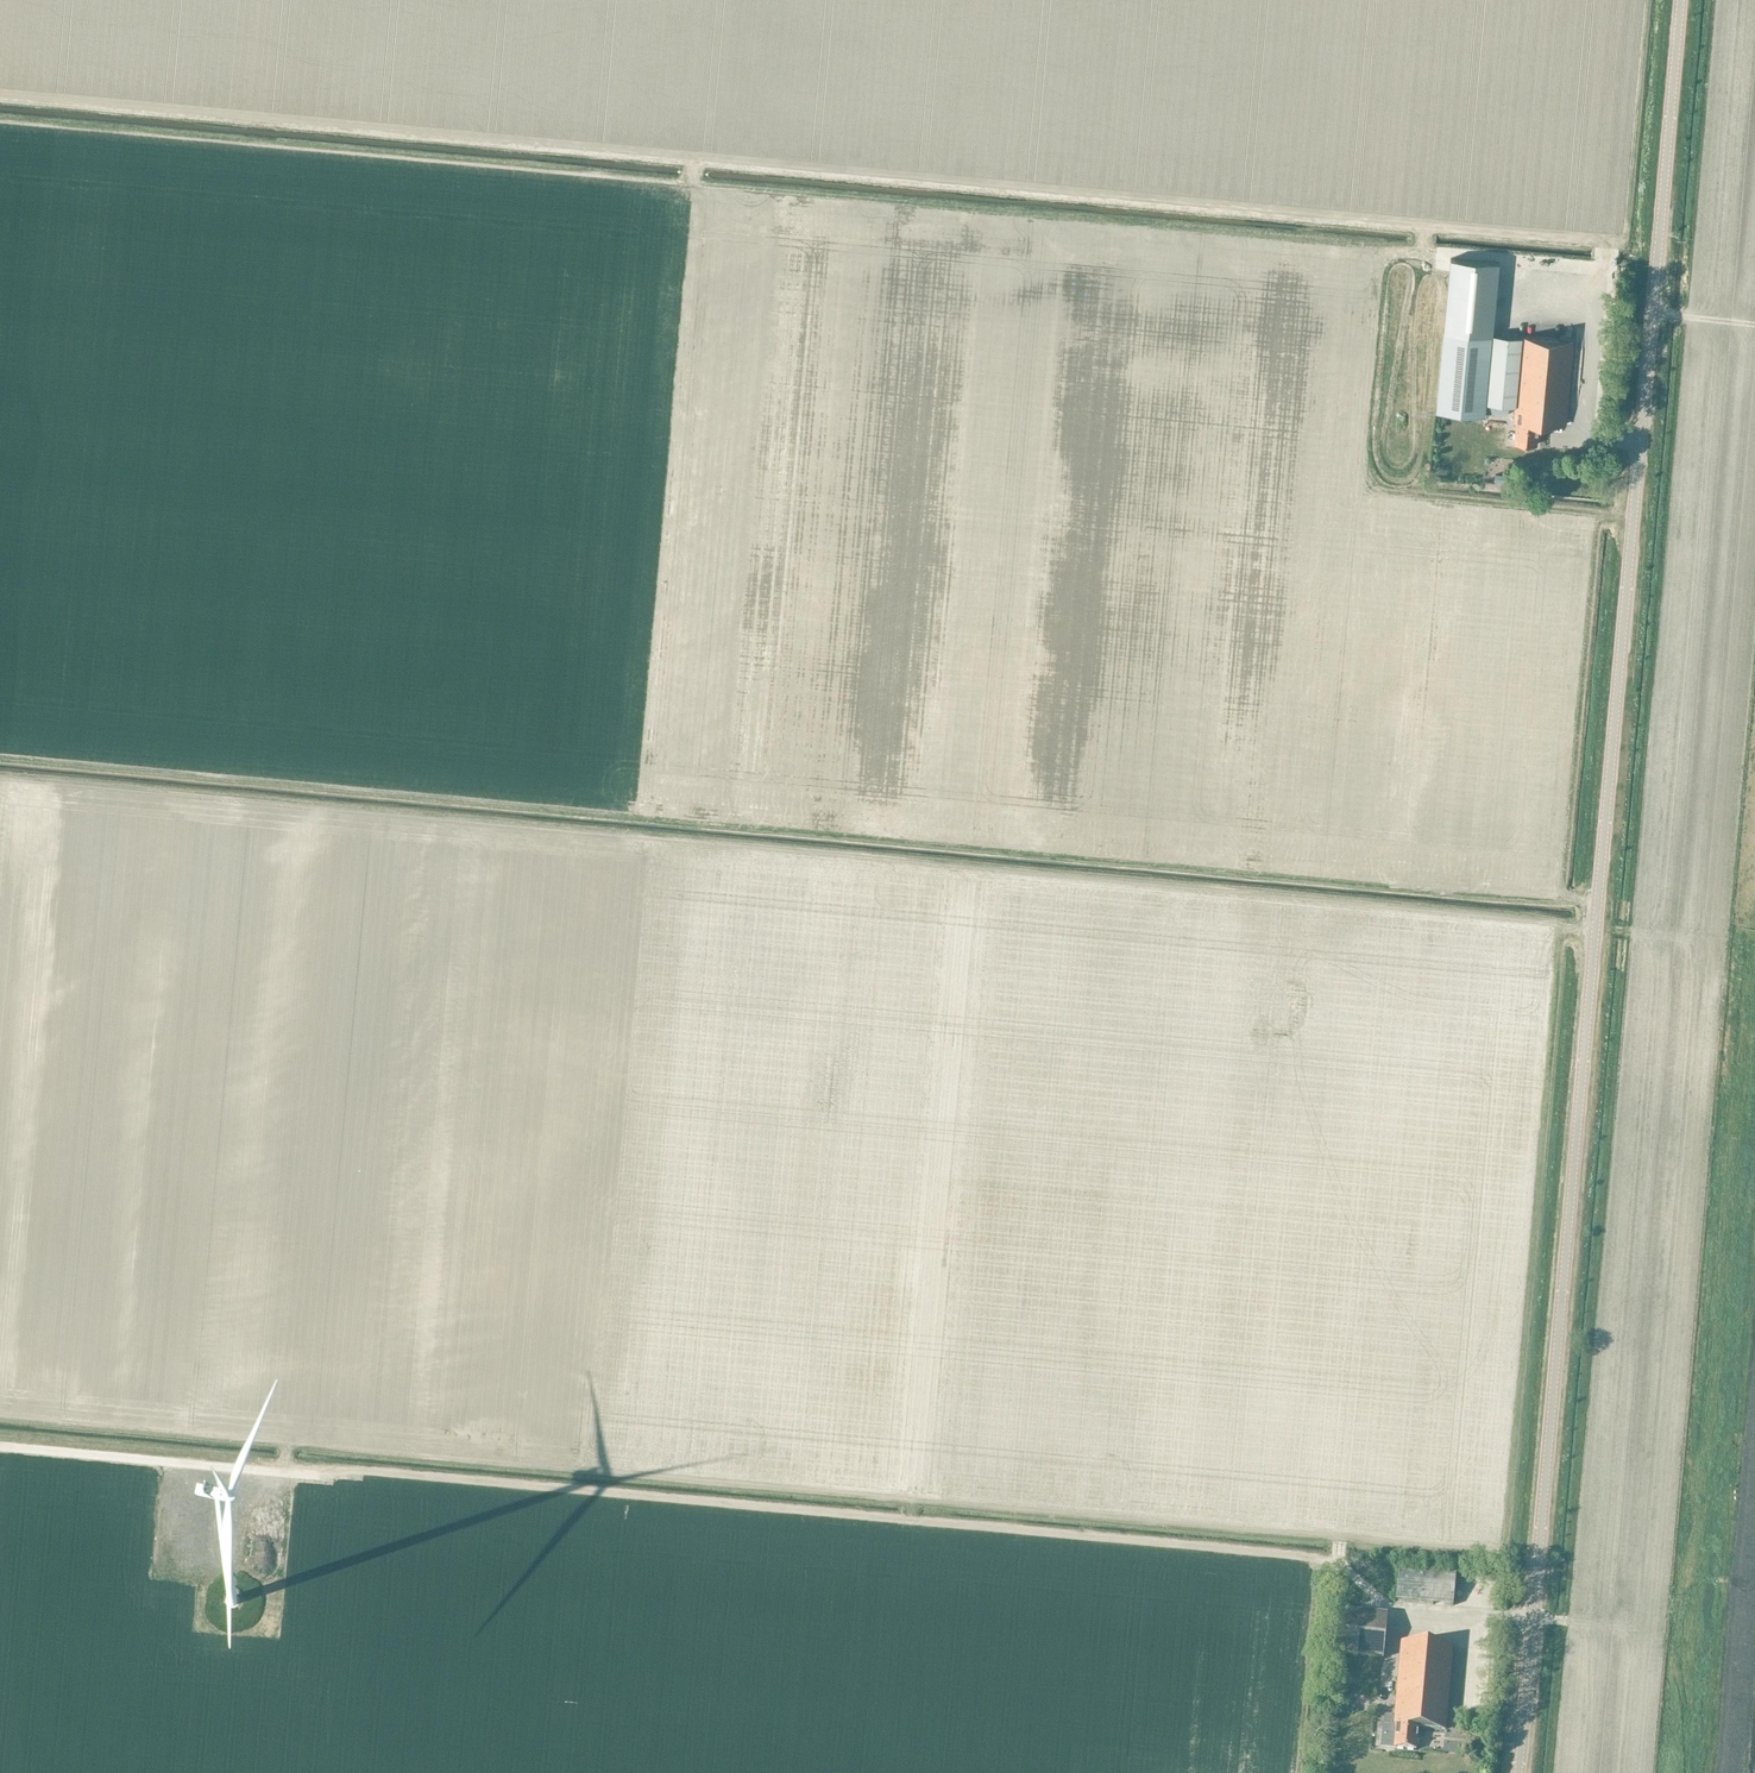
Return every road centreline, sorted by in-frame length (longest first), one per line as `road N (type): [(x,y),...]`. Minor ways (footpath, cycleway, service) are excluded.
road 1 (tertiary): [(1518,1772),(1680,0)]
road 2 (track): [(1734,1447),(1675,1627),(1533,1615)]

